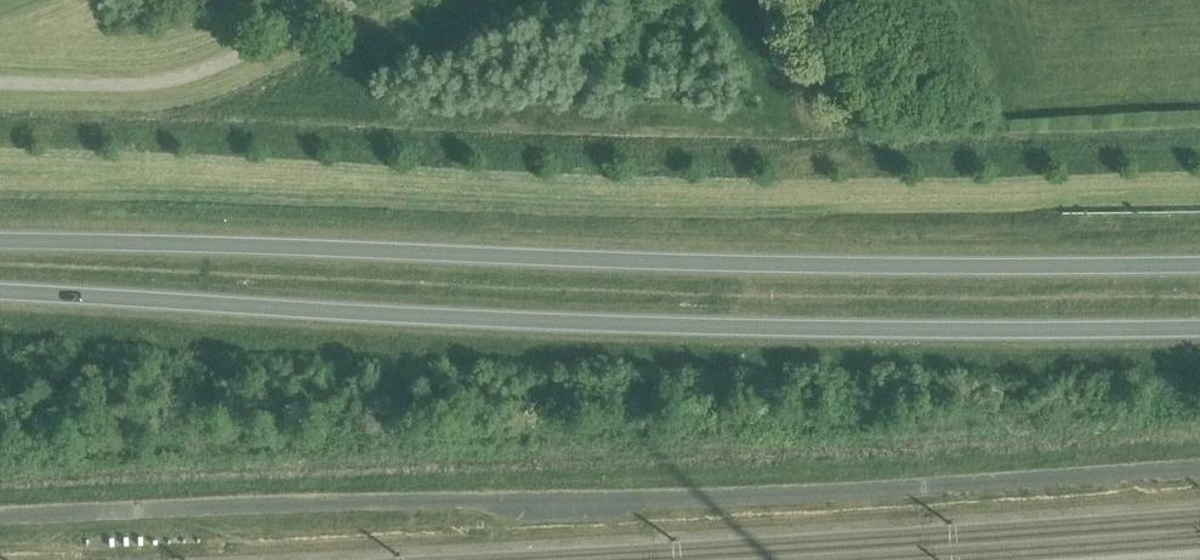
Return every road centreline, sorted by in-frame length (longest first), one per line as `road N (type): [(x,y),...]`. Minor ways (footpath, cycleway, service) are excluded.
road 1 (trunk): [(0,293),(742,327),(1199,328)]
road 2 (trunk): [(1199,263),(747,263),(0,242)]

